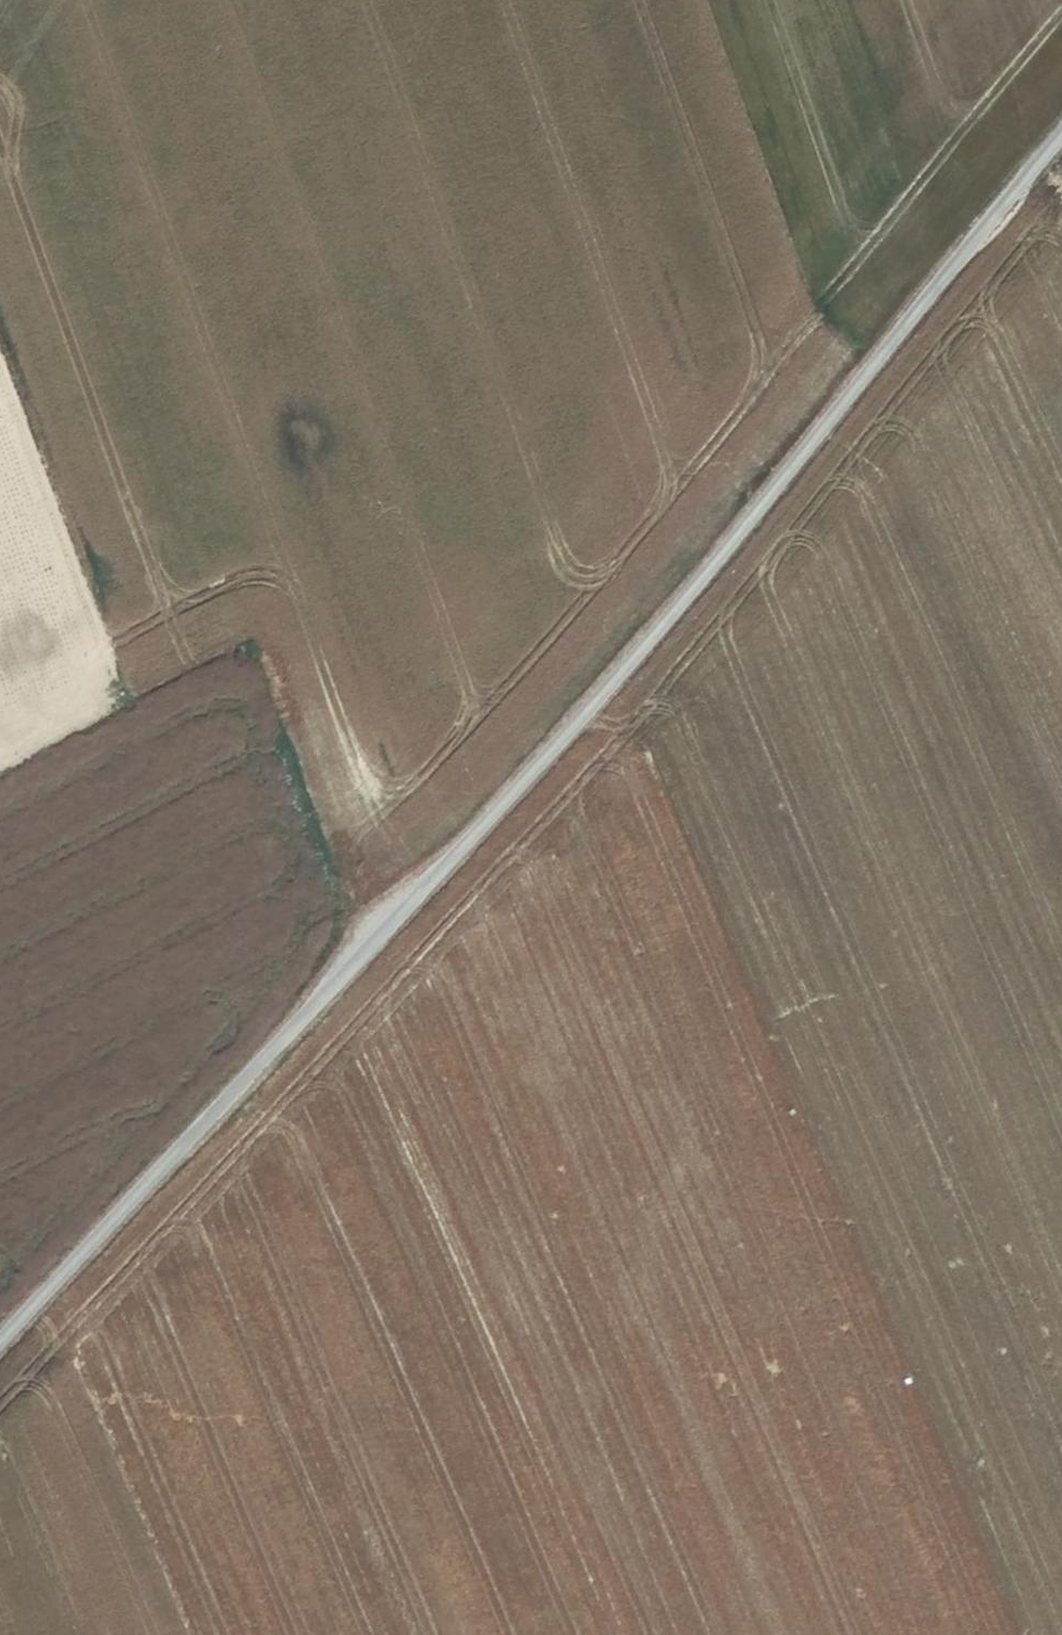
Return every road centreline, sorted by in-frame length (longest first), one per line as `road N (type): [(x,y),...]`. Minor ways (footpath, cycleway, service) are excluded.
road 1 (unclassified): [(0,1343),(629,673),(1061,138)]

